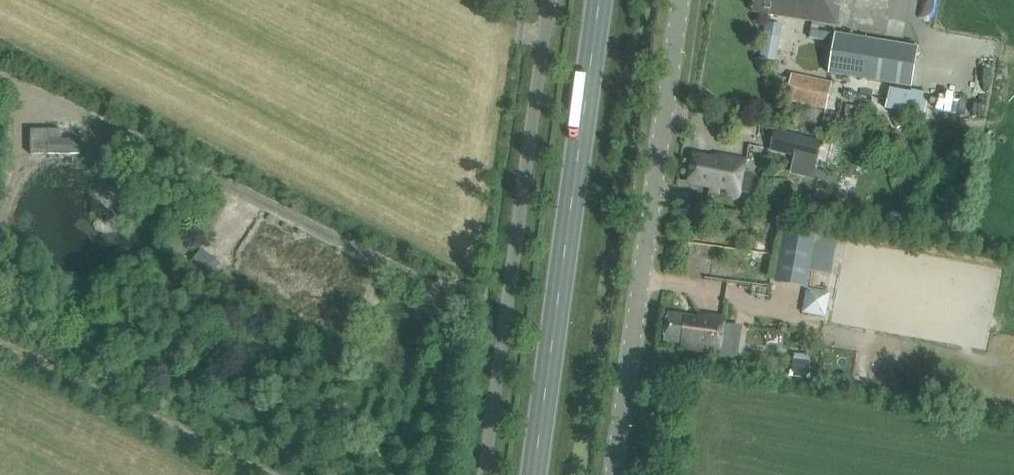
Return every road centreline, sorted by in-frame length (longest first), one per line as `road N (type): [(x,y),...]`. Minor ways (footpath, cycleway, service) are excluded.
road 1 (unclassified): [(613,474),(680,0)]
road 2 (primary): [(533,474),(599,0)]
road 3 (unclassified): [(549,0),(484,474)]

